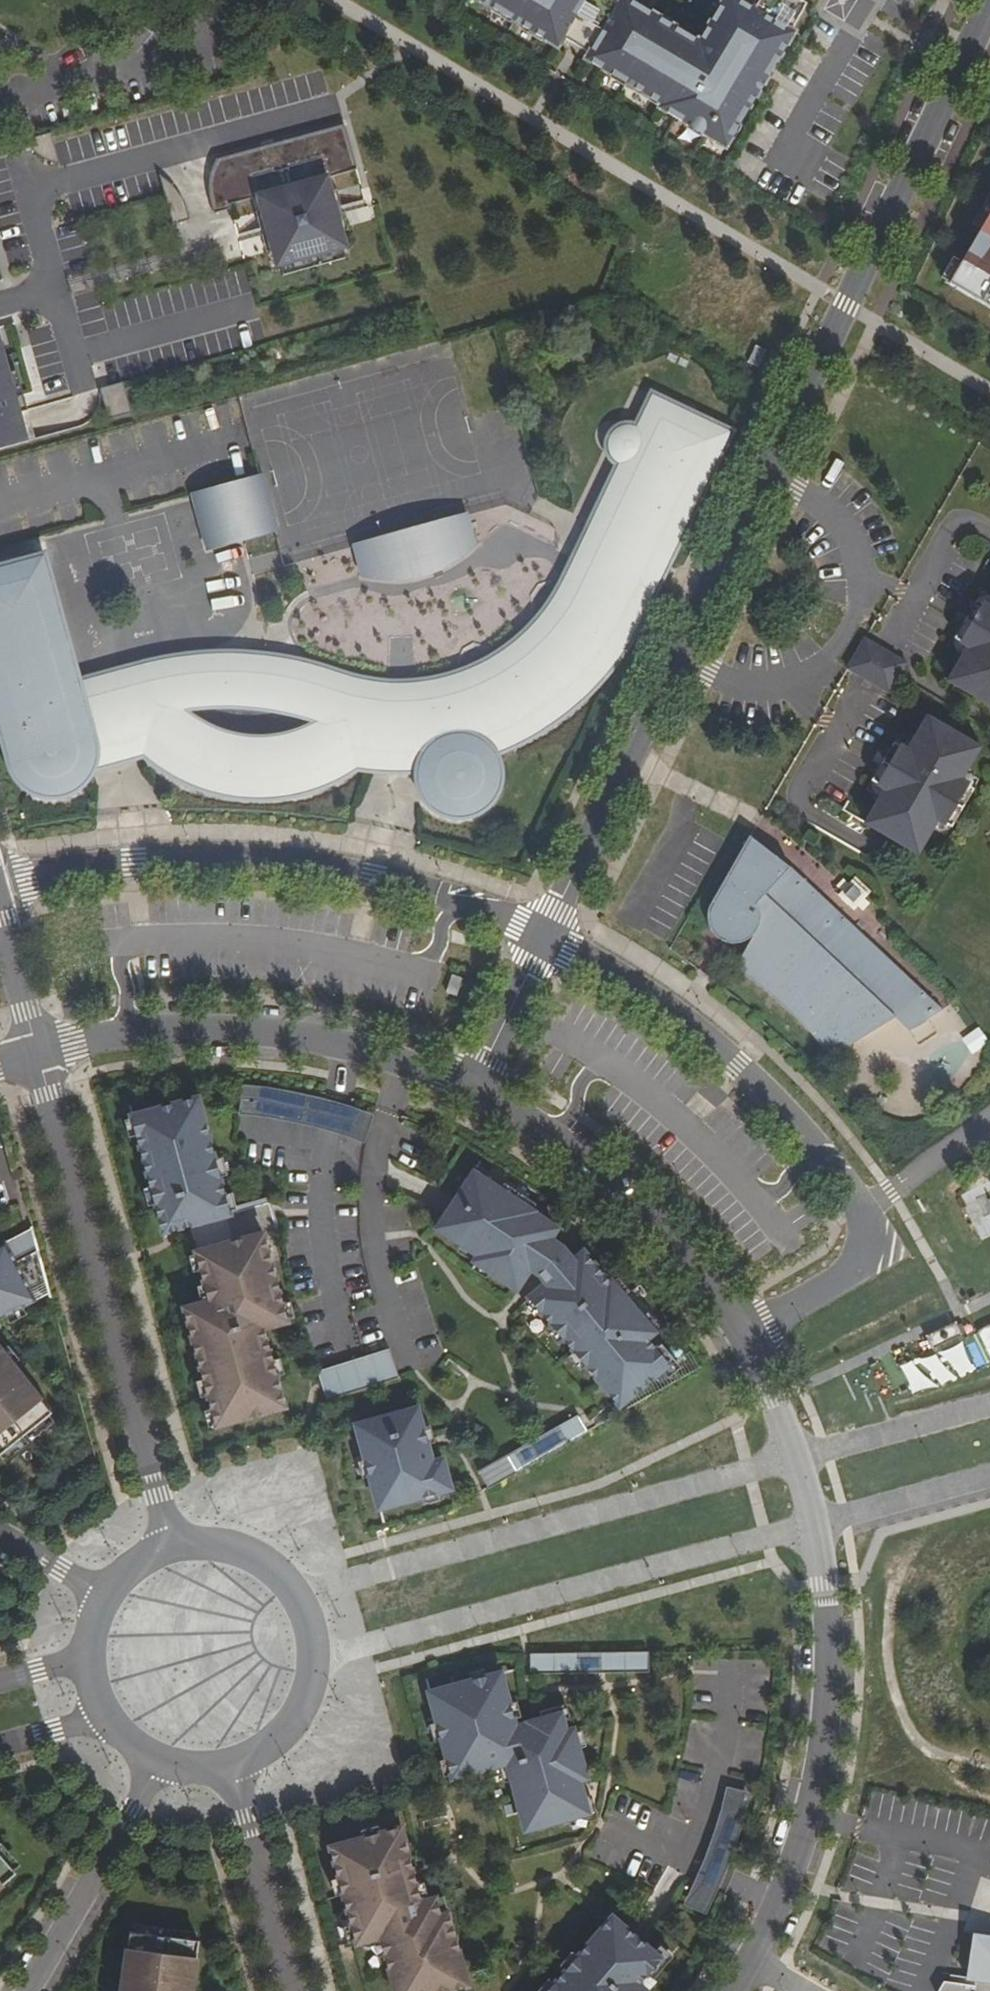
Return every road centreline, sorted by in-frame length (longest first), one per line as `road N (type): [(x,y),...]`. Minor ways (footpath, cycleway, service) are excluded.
road 1 (residential): [(463,1084),(554,1135),(657,1221),(739,1328),(800,1462),(822,1546),(831,1643),(825,1741),(805,1836),(749,1962)]
road 2 (residential): [(463,1084),(848,303)]
road 3 (tertiary): [(34,1050),(172,1568)]
road 4 (residential): [(34,1050),(121,1032),(238,1028),(353,1046),(463,1084)]
road 5 (residential): [(989,6),(848,303)]
road 6 (tertiary): [(232,1759),(285,1720),(299,1690),(295,1625),(280,1599),(231,1567),(172,1568)]
road 7 (residential): [(25,1990),(162,1755)]
road 8 (tertiary): [(232,1759),(294,1990)]
road 9 (residential): [(0,1537),(120,1606)]
road 10 (tertiary): [(0,922),(34,1050)]

